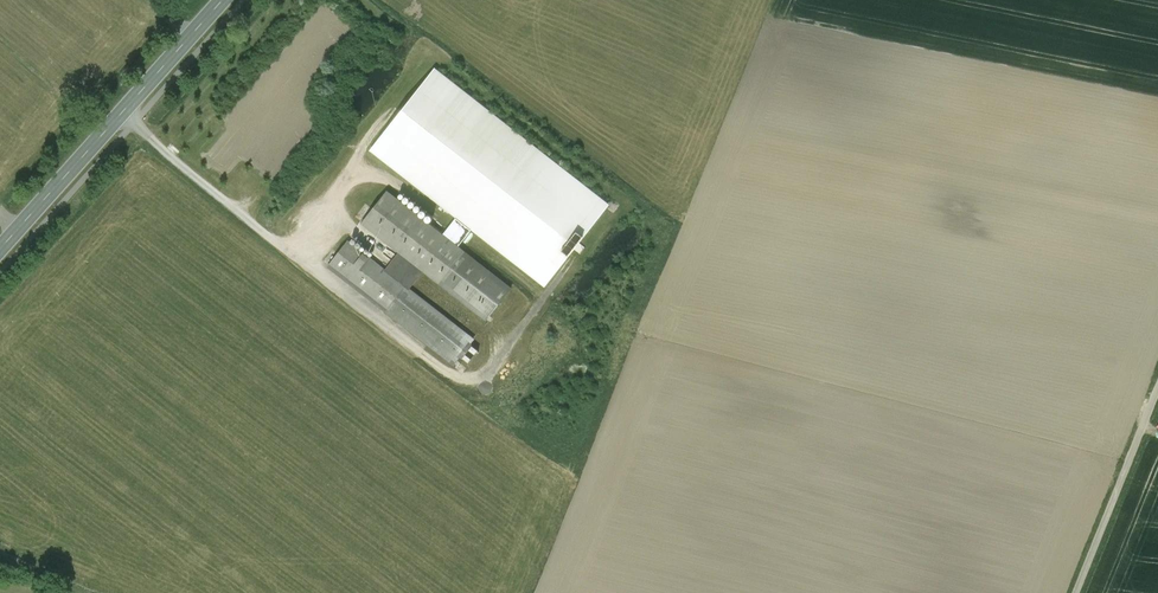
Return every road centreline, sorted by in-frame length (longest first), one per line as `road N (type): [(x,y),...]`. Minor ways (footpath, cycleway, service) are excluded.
road 1 (secondary): [(0,249),(222,0)]
road 2 (unclassified): [(1157,388),(1076,592)]

